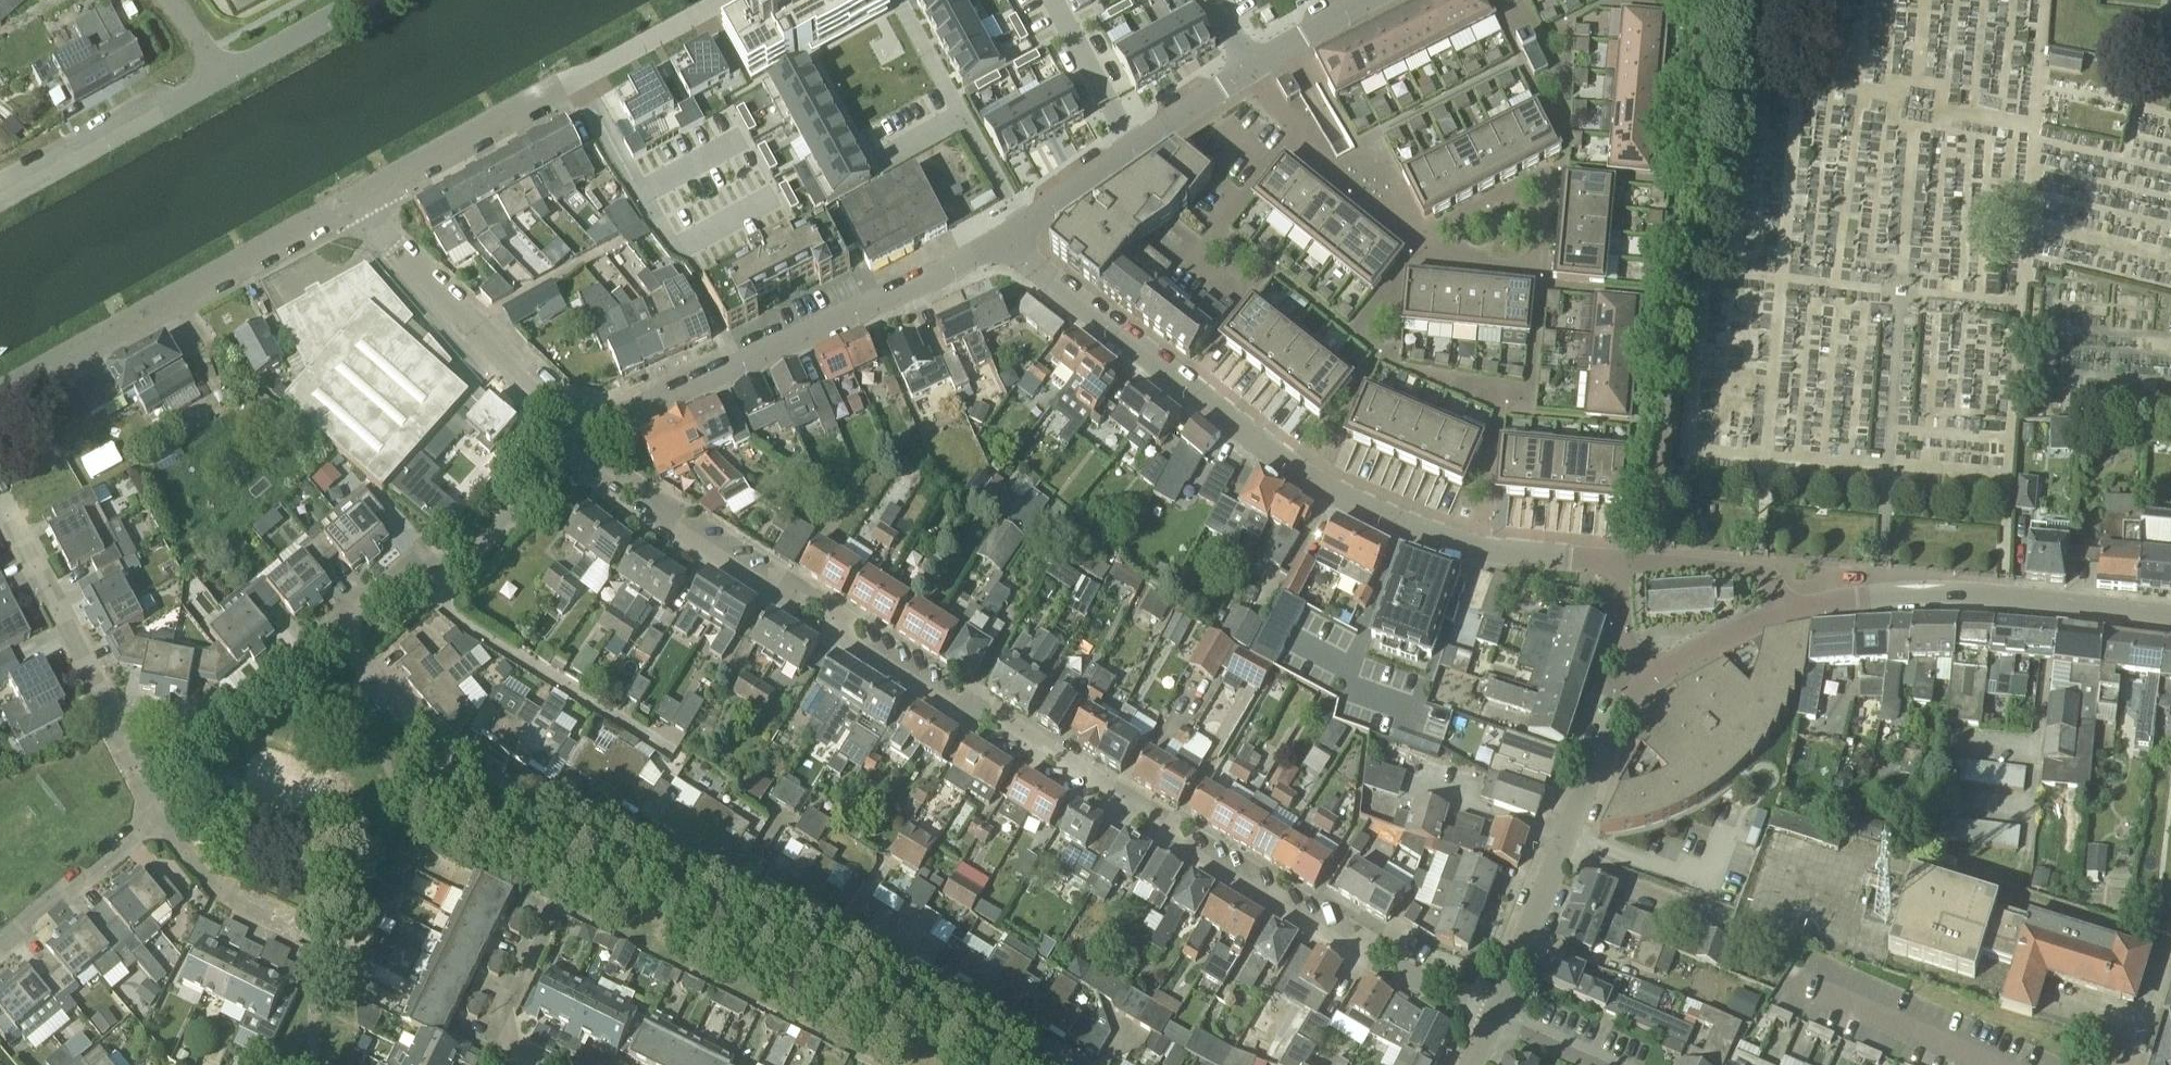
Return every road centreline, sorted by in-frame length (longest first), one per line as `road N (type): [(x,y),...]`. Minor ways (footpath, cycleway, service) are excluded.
road 1 (residential): [(1491,1019),(665,518),(583,447)]
road 2 (residential): [(1065,1064),(1065,1053),(441,744),(332,626)]
road 3 (residential): [(1620,562),(1491,549),(1354,501),(1220,419),(1001,239)]
road 4 (residential): [(1652,564),(1704,0)]
road 5 (residential): [(592,420),(632,413),(1001,239)]
road 6 (residential): [(355,201),(728,0)]
road 7 (residential): [(0,395),(355,201)]
road 8 (residential): [(2170,621),(2020,595),(1890,591),(1788,610)]
road 9 (residential): [(1491,1019),(1612,723),(1643,681)]
road 10 (residential): [(154,818),(0,522)]
road 11 (residential): [(592,420),(554,404),(392,250),(355,201)]
road 12 (residential): [(332,626),(395,574),(455,565),(564,455),(583,447)]
road 13 (residential): [(1420,247),(1540,266),(1555,173),(1488,210)]
road 14 (residential): [(154,818),(175,743),(332,626)]
road 15 (residential): [(1021,223),(1247,70)]
road 16 (unclassified): [(0,196),(225,75)]
road 17 (residential): [(1985,1064),(1793,979)]
road 18 (residential): [(525,1056),(504,1046),(491,1027),(549,885)]
road 19 (residential): [(0,945),(154,818)]
road 20 (residential): [(296,931),(229,896),(154,818)]
road 21 (residential): [(1296,132),(1193,270)]
road 22 (residential): [(1296,132),(1420,247)]
road 23 (residential): [(1788,610),(1705,641),(1643,681)]
road 24 (residential): [(1788,610),(1774,584),(1755,570),(1652,564)]
road 25 (unclassified): [(225,75),(360,0)]
road 26 (residential): [(1247,70),(1368,0)]
road 27 (residential): [(897,0),(962,115)]
road 28 (residential): [(962,115),(1021,223)]
road 29 (residential): [(1643,681),(1622,627),(1620,562)]

